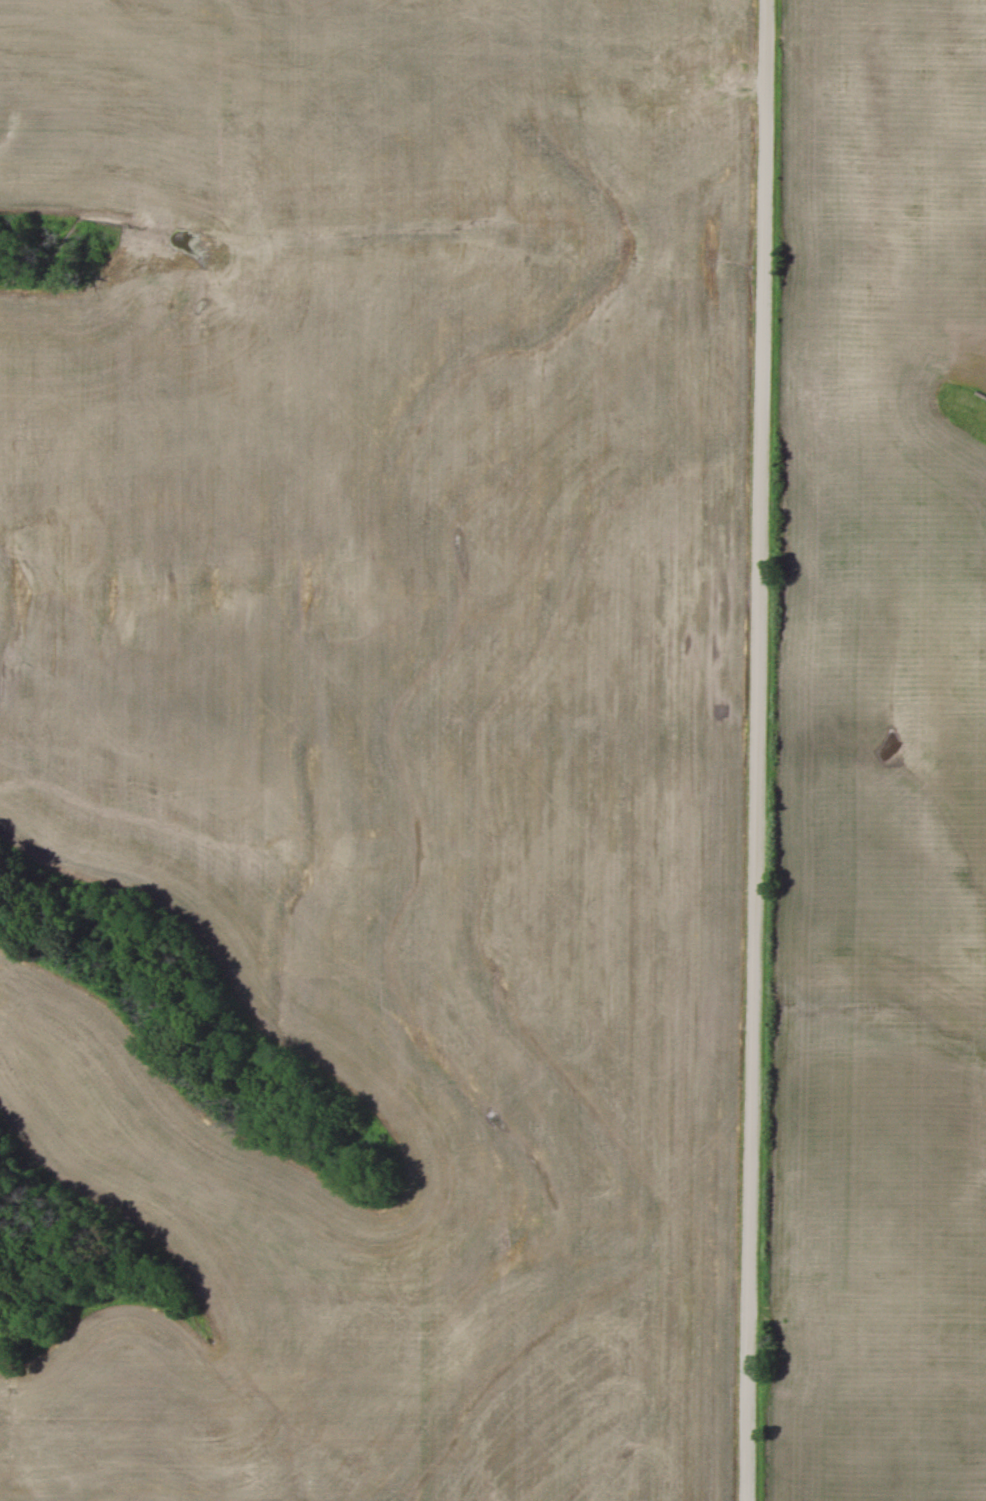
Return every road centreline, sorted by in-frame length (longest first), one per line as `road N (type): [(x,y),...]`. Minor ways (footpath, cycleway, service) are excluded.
road 1 (residential): [(745,1500),(758,0)]

